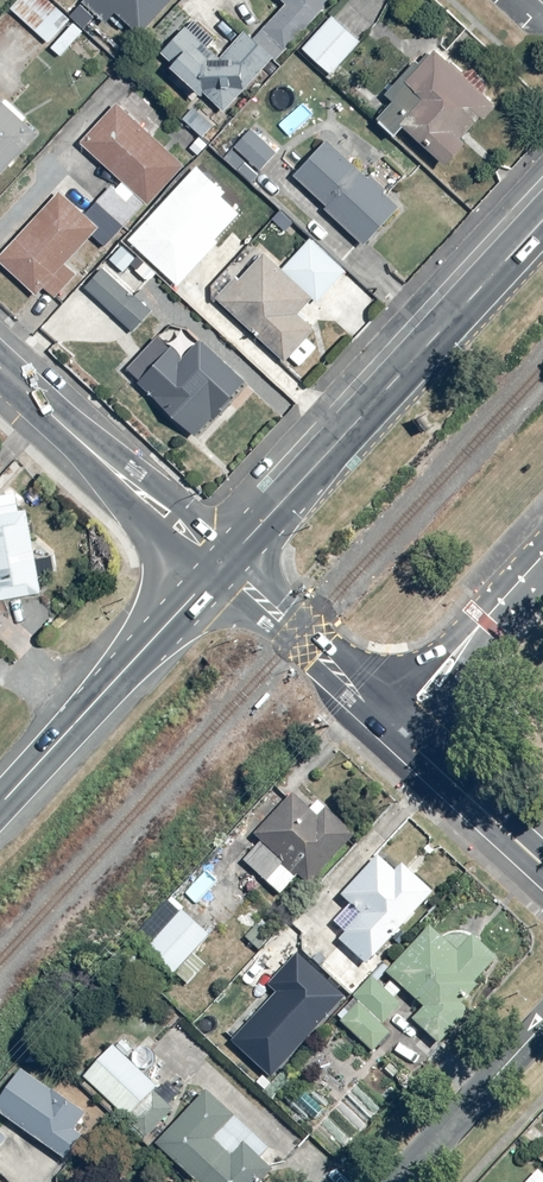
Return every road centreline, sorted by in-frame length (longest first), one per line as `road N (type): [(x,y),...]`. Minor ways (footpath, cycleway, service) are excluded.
road 1 (secondary): [(542,217),(223,566)]
road 2 (secondary): [(223,566),(0,807)]
road 3 (tertiary): [(0,363),(223,566)]
road 4 (tertiary): [(223,566),(395,729)]
road 5 (tertiary): [(395,729),(542,563)]
road 6 (residential): [(398,1181),(542,1025)]
road 7 (tertiary): [(395,729),(542,864)]

